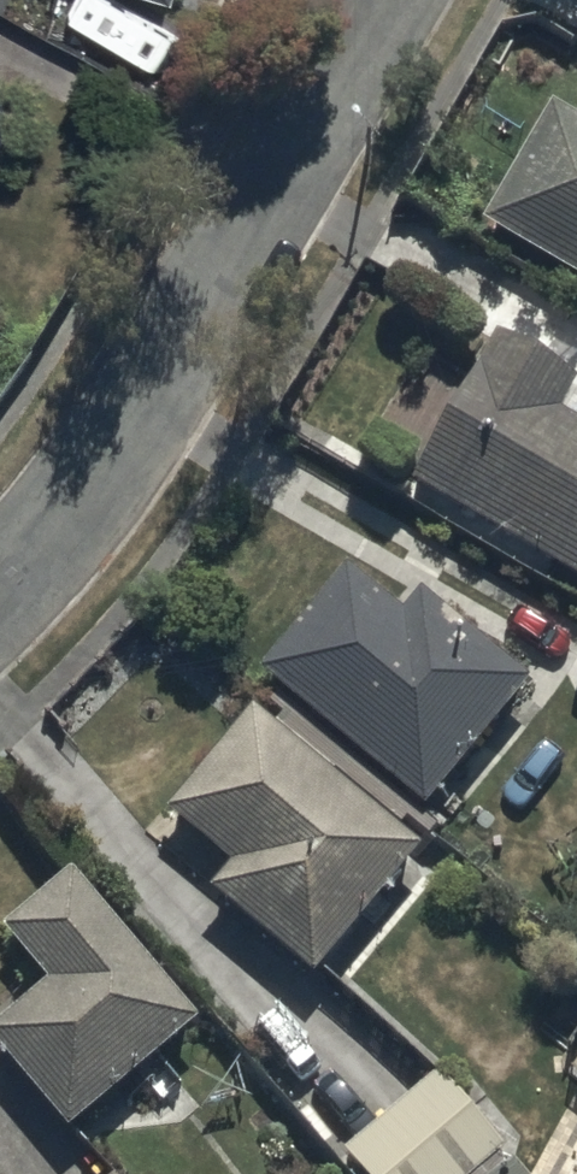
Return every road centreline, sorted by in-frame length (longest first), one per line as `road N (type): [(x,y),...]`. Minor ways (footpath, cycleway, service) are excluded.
road 1 (residential): [(384,0),(104,477),(0,600)]

